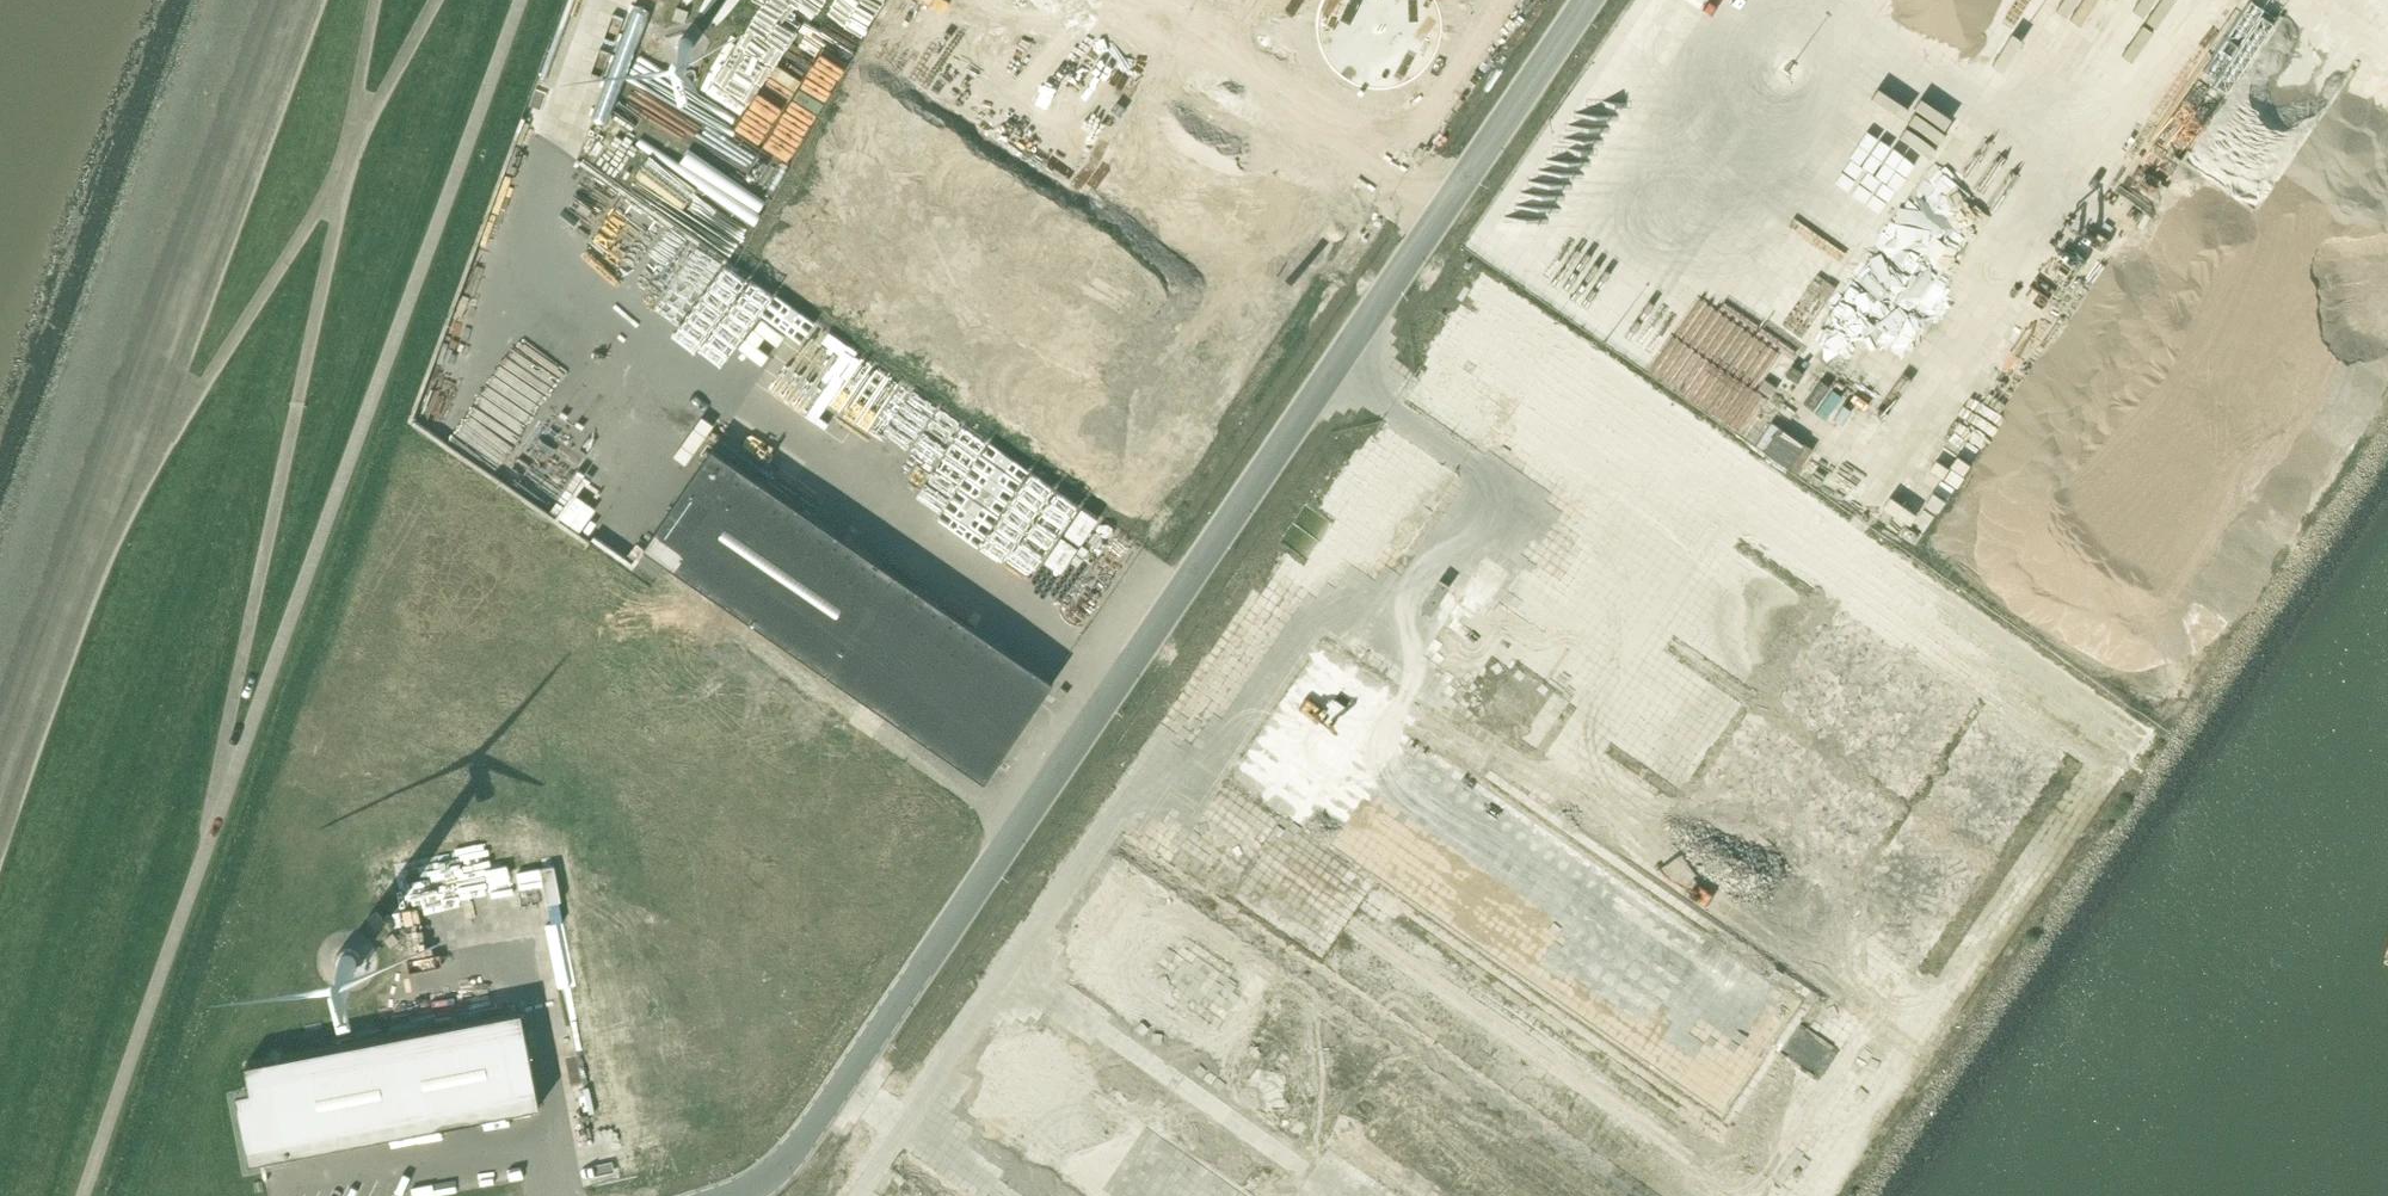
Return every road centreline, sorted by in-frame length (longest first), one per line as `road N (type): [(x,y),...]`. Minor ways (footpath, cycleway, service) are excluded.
road 1 (unclassified): [(740,1195),(772,1181),(801,1152),(1588,0)]
road 2 (unclassified): [(86,1195),(523,0)]

